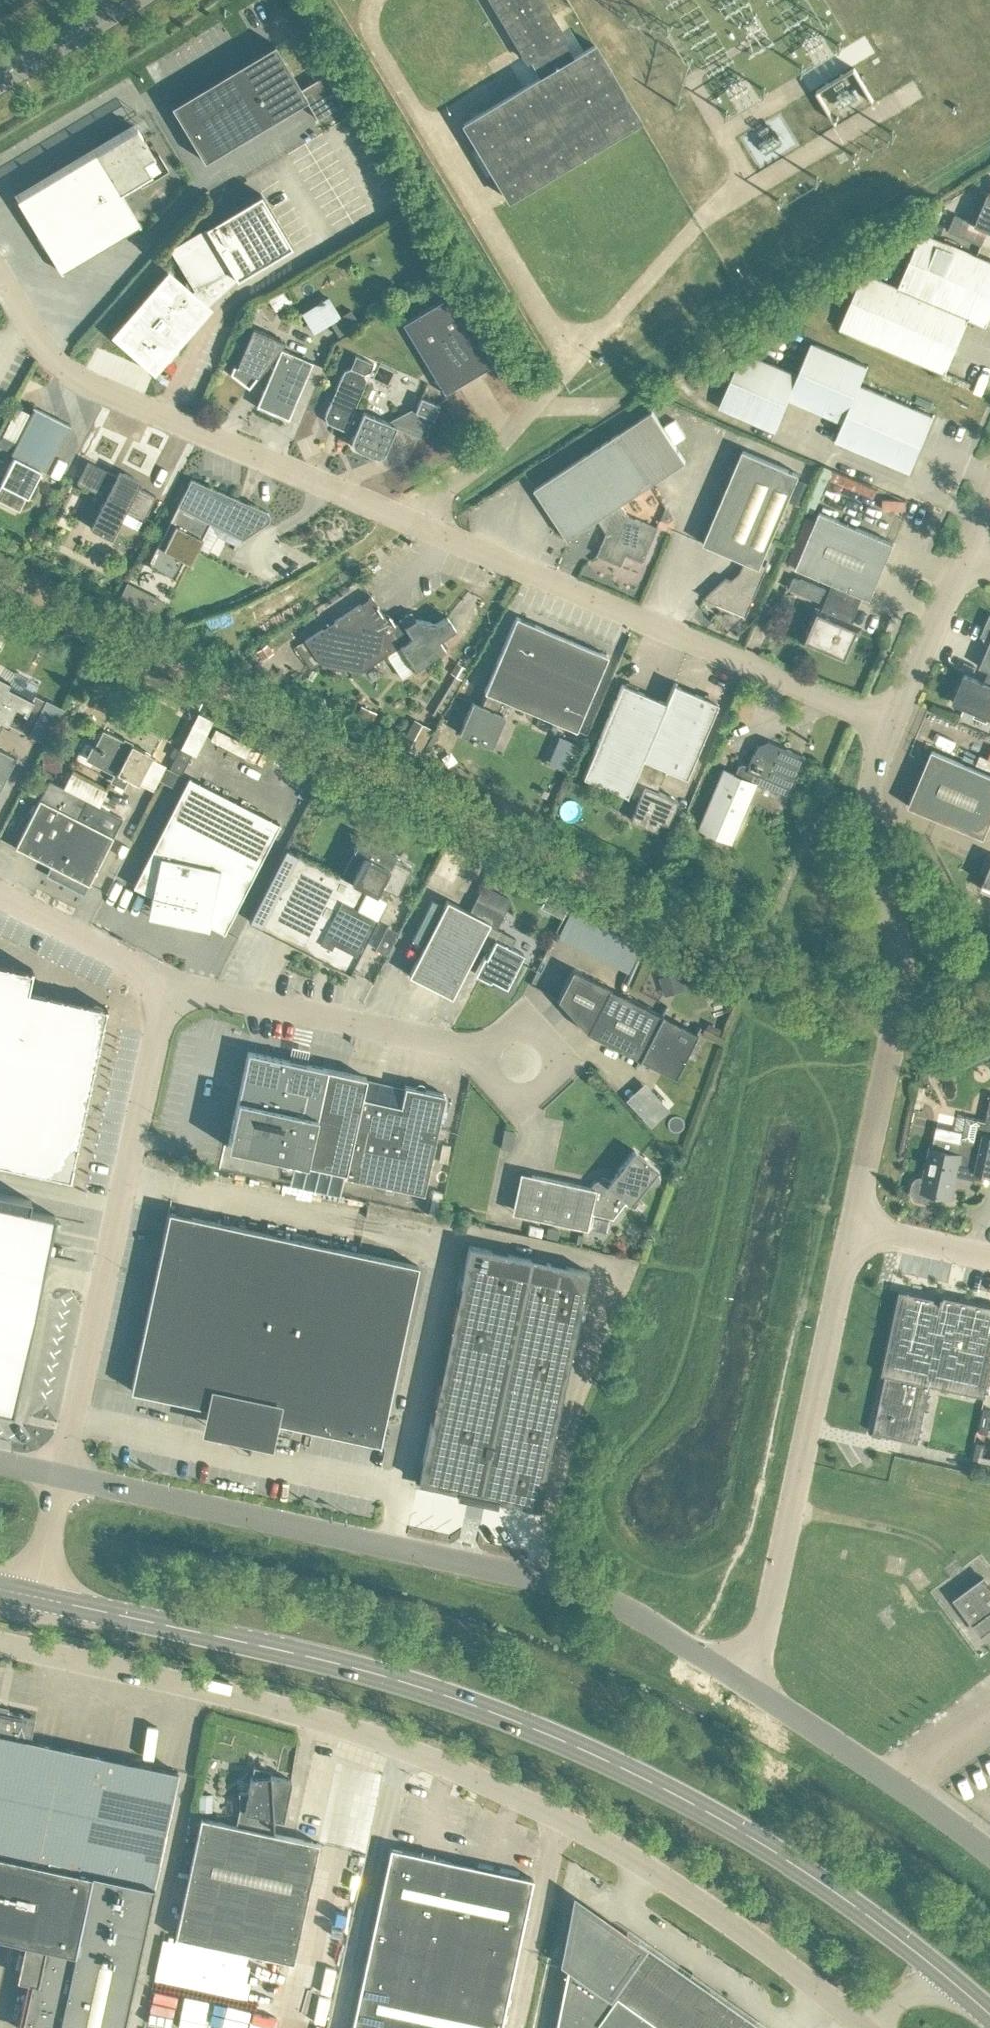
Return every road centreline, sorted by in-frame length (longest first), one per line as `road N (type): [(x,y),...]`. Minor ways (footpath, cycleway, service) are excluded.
road 1 (secondary): [(35,1596),(399,1680),(558,1739),(719,1819),(958,1985)]
road 2 (residential): [(0,275),(44,350),(104,392),(889,722)]
road 3 (unclassified): [(0,1644),(285,1709),(464,1772),(659,1874),(867,2027)]
road 4 (unclassified): [(735,1676),(627,1609),(565,1584),(59,1474)]
road 5 (unclassified): [(852,1232),(901,991),(870,811),(889,722)]
road 6 (residential): [(165,982),(59,1474)]
road 7 (unclassified): [(735,1676),(770,1618),(852,1232)]
road 8 (residential): [(165,982),(488,1051)]
road 9 (unclassified): [(989,1853),(735,1676)]
road 10 (unclassified): [(889,722),(968,551)]
road 11 (residential): [(0,896),(165,982)]
road 12 (residential): [(494,1082),(513,1094),(535,1092),(551,1076),(554,1055),(543,1035),(523,1027),(502,1033),(488,1051)]
road 13 (tertiary): [(0,76),(125,0)]
road 14 (residential): [(989,1257),(852,1232)]
road 15 (unclassified): [(35,1596),(59,1474)]

